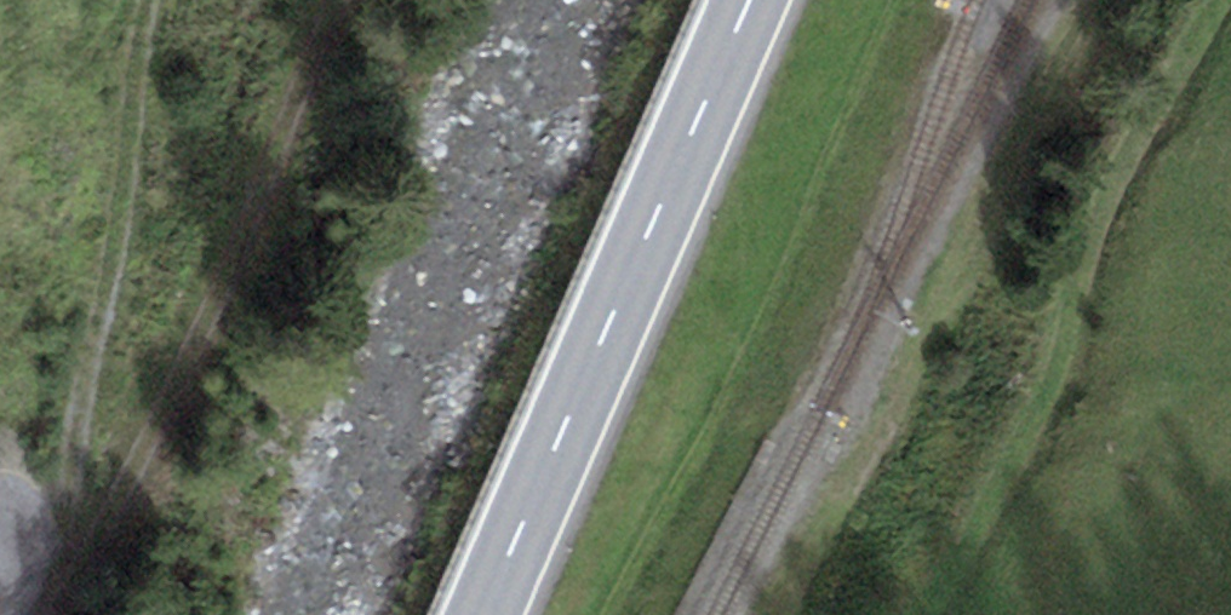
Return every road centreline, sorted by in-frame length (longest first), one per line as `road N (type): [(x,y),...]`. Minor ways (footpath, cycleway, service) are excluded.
road 1 (track): [(47,614),(160,428),(349,0)]
road 2 (track): [(931,614),(1068,356),(1179,68),(1222,0)]
road 3 (secondary): [(768,0),(496,614)]
road 4 (track): [(33,614),(109,292),(148,0)]

